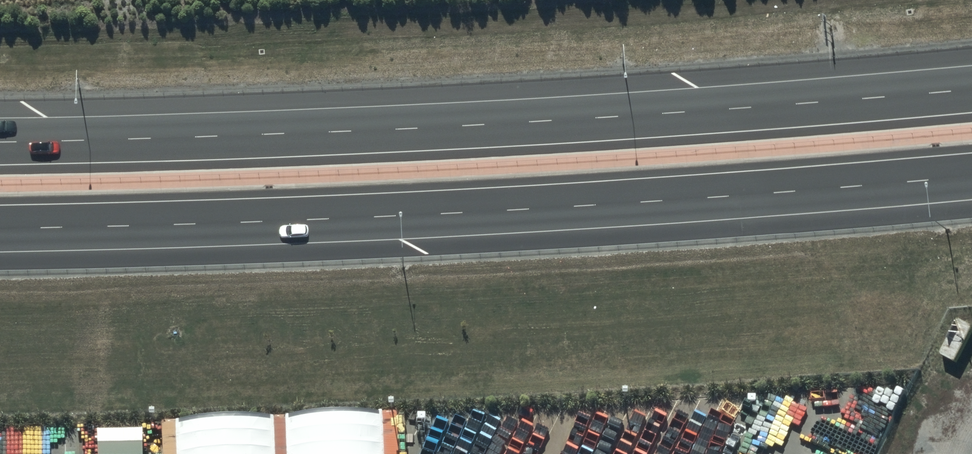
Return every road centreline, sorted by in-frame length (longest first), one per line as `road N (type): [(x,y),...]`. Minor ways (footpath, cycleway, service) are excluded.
road 1 (motorway): [(0,141),(506,123),(971,89)]
road 2 (motorway): [(971,176),(554,207),(0,228)]

